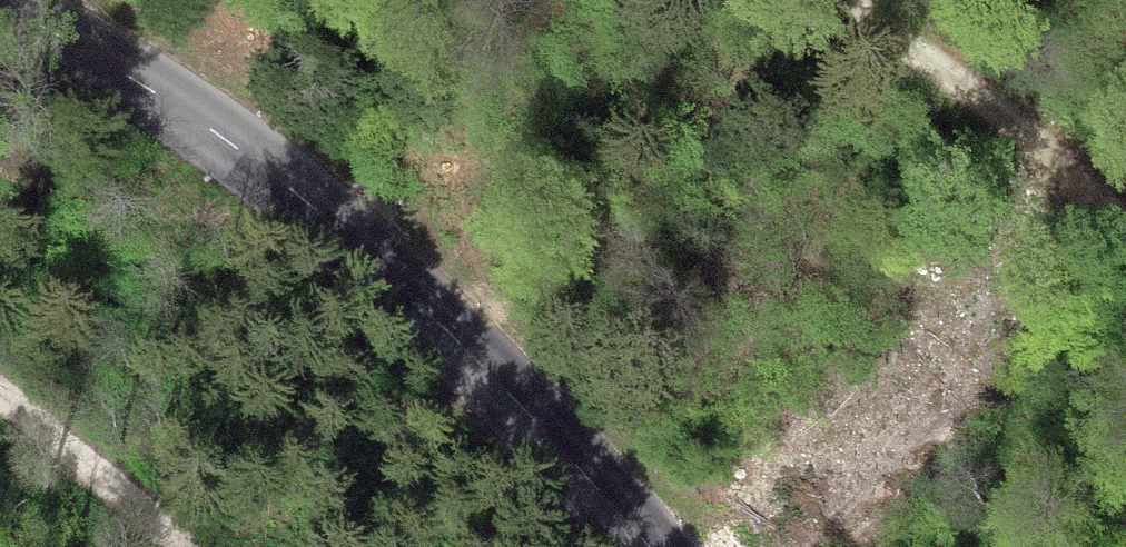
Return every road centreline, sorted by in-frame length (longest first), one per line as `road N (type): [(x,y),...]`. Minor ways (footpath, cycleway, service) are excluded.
road 1 (tertiary): [(0,6),(106,65),(309,202),(404,288),(651,546)]
road 2 (track): [(1125,230),(834,0)]
road 3 (track): [(180,546),(0,394)]

